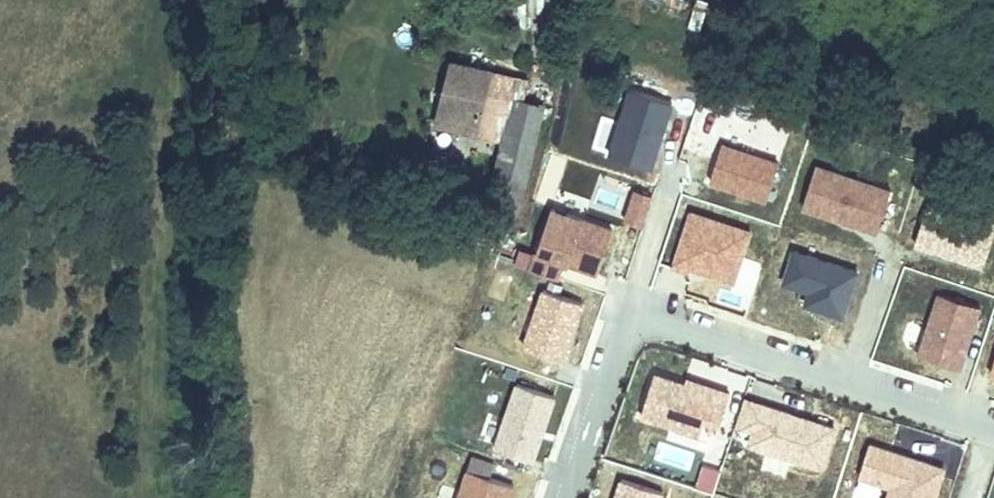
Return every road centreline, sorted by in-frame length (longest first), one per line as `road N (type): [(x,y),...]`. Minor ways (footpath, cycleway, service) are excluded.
road 1 (residential): [(561,497),(629,332),(649,322),(993,426)]

